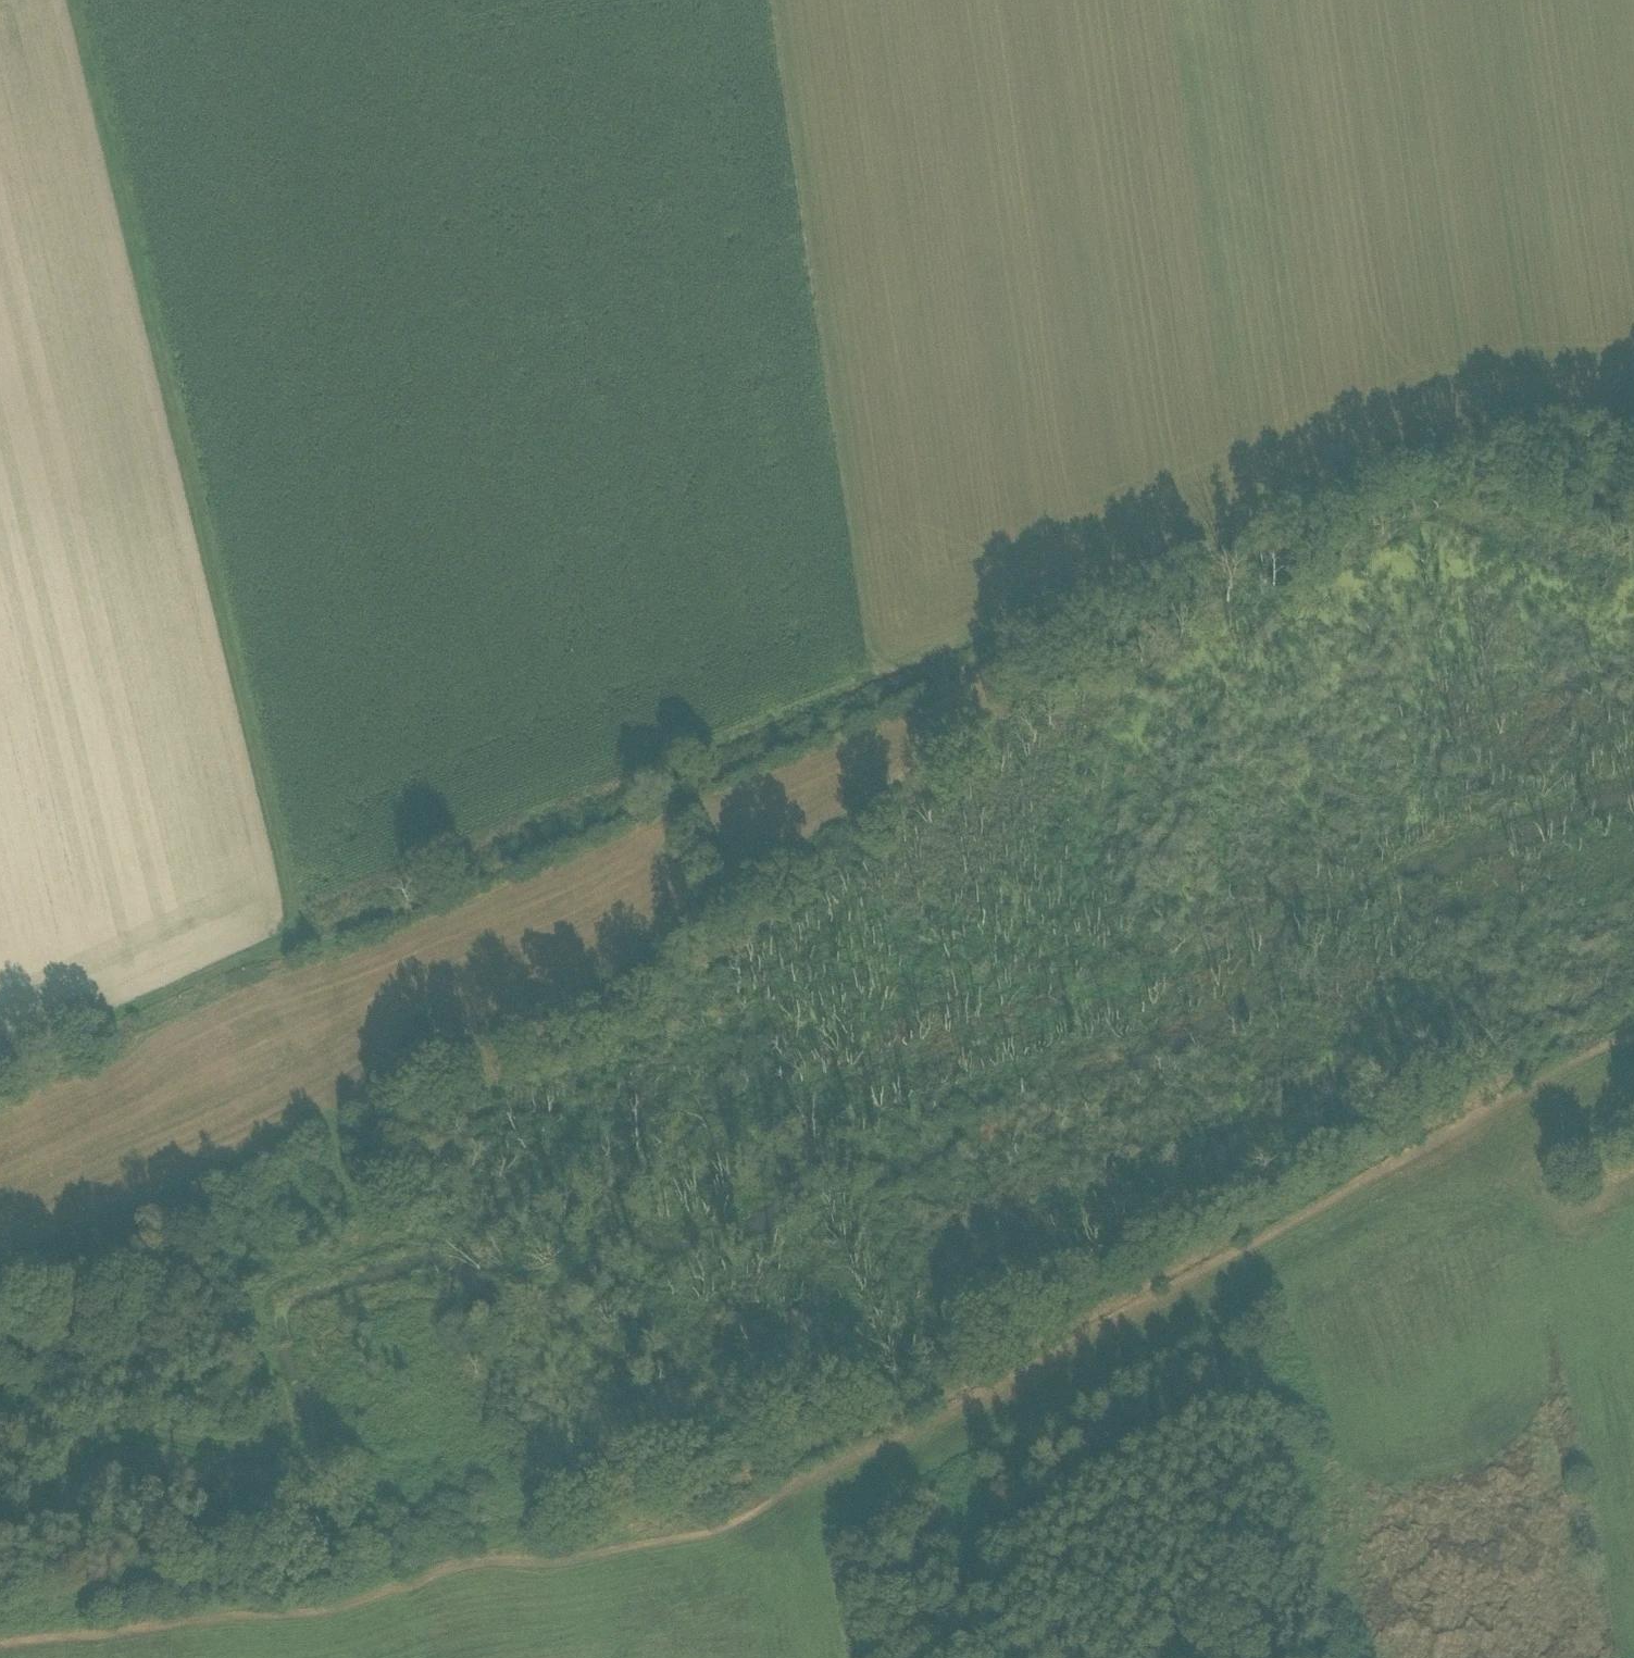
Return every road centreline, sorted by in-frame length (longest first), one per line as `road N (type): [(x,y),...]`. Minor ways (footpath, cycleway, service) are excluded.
road 1 (track): [(297,934),(73,0)]
road 2 (track): [(0,1072),(297,934)]

